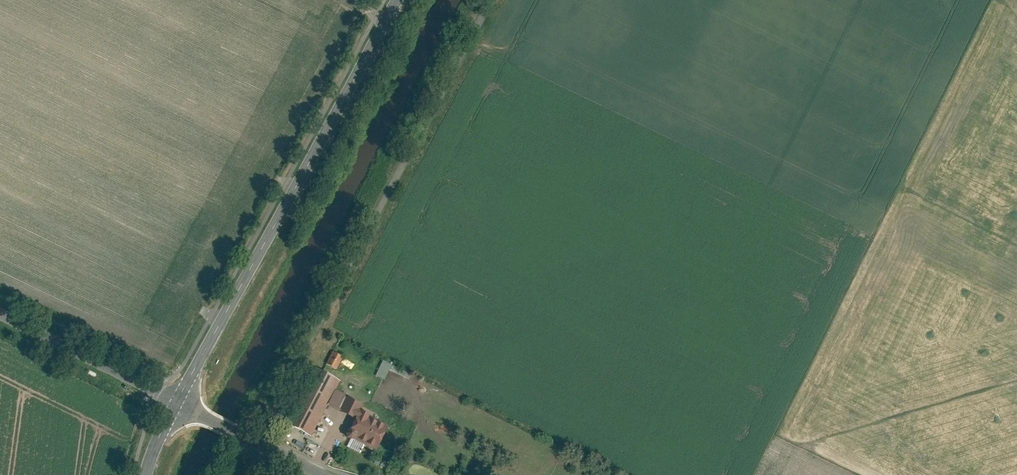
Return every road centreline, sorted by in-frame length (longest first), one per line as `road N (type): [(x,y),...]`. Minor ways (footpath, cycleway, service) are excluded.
road 1 (unclassified): [(478,0),(244,436)]
road 2 (tertiary): [(174,402),(397,0)]
road 3 (tertiary): [(0,314),(174,402)]

